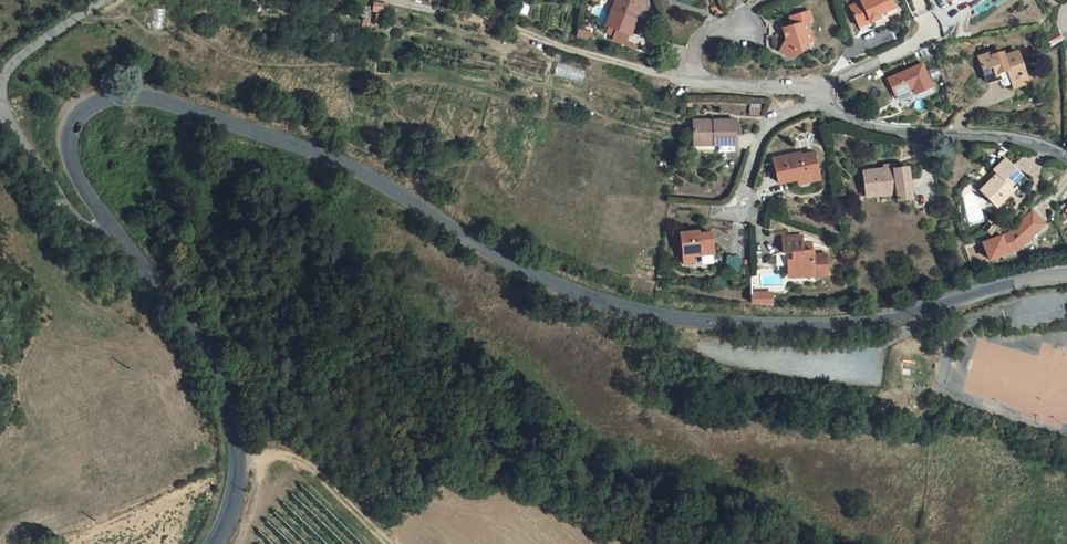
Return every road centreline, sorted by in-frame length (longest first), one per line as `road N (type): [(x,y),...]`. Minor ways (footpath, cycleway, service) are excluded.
road 1 (secondary): [(1066,276),(836,326),(720,325),(647,314),(511,264),(316,151),(148,98),(118,96),(76,117),(68,136),(81,184),(129,246)]
road 2 (secondary): [(129,246),(218,368),(236,424),(231,503),(216,543)]
road 3 (track): [(691,78),(404,4)]
road 4 (residential): [(1066,156),(991,134),(847,118),(815,90)]
road 5 (residential): [(815,90),(691,78),(703,42),(763,5)]
road 6 (unclassified): [(129,246),(75,219),(11,128),(0,97)]
road 7 (residential): [(815,90),(936,29),(928,0)]
road 8 (residential): [(815,90),(810,104),(759,140),(738,216)]
road 9 (unclassified): [(0,82),(11,65),(105,0)]

